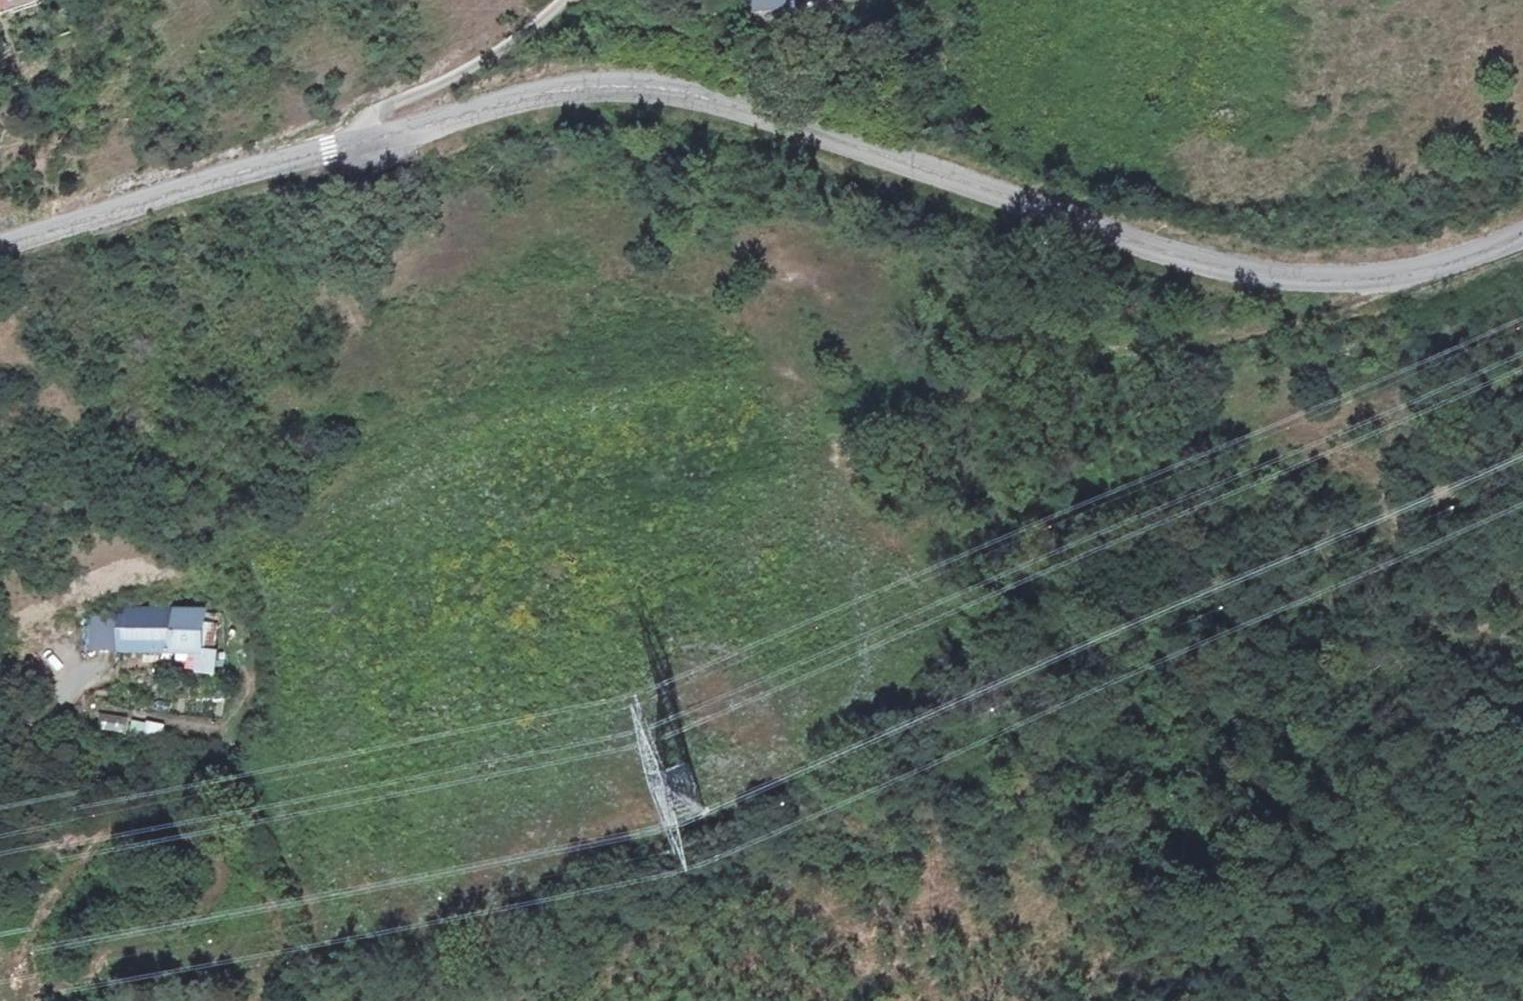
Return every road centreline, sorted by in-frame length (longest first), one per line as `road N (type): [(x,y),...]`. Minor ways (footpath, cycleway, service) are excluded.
road 1 (tertiary): [(0,248),(225,177),(535,95),(601,86),(674,93),(1242,274),(1336,281),(1436,271),(1522,225)]
road 2 (track): [(0,769),(95,668)]

